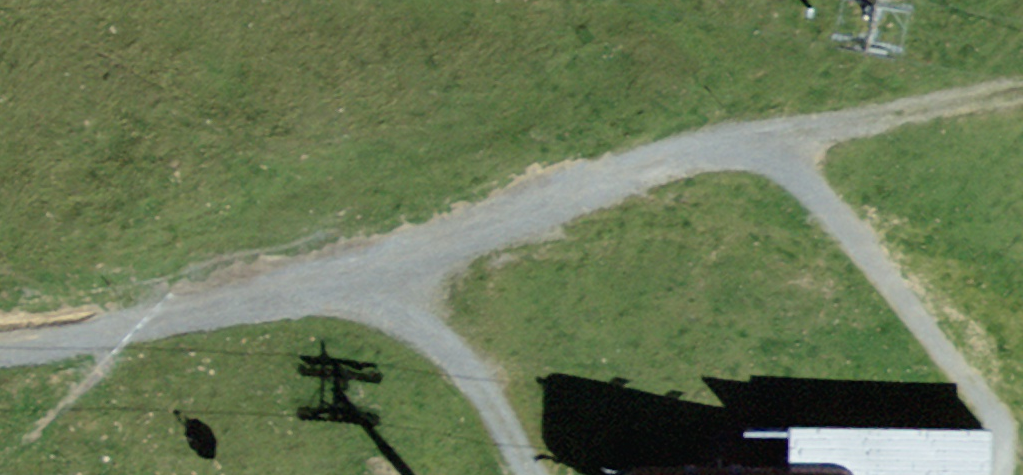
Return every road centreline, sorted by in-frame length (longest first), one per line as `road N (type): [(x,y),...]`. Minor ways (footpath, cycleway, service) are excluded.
road 1 (track): [(372,274),(676,157),(768,137)]
road 2 (track): [(0,345),(112,333),(372,274)]
road 3 (track): [(768,137),(998,416)]
road 4 (track): [(372,274),(473,375),(533,474)]
road 5 (track): [(768,137),(1022,92)]

